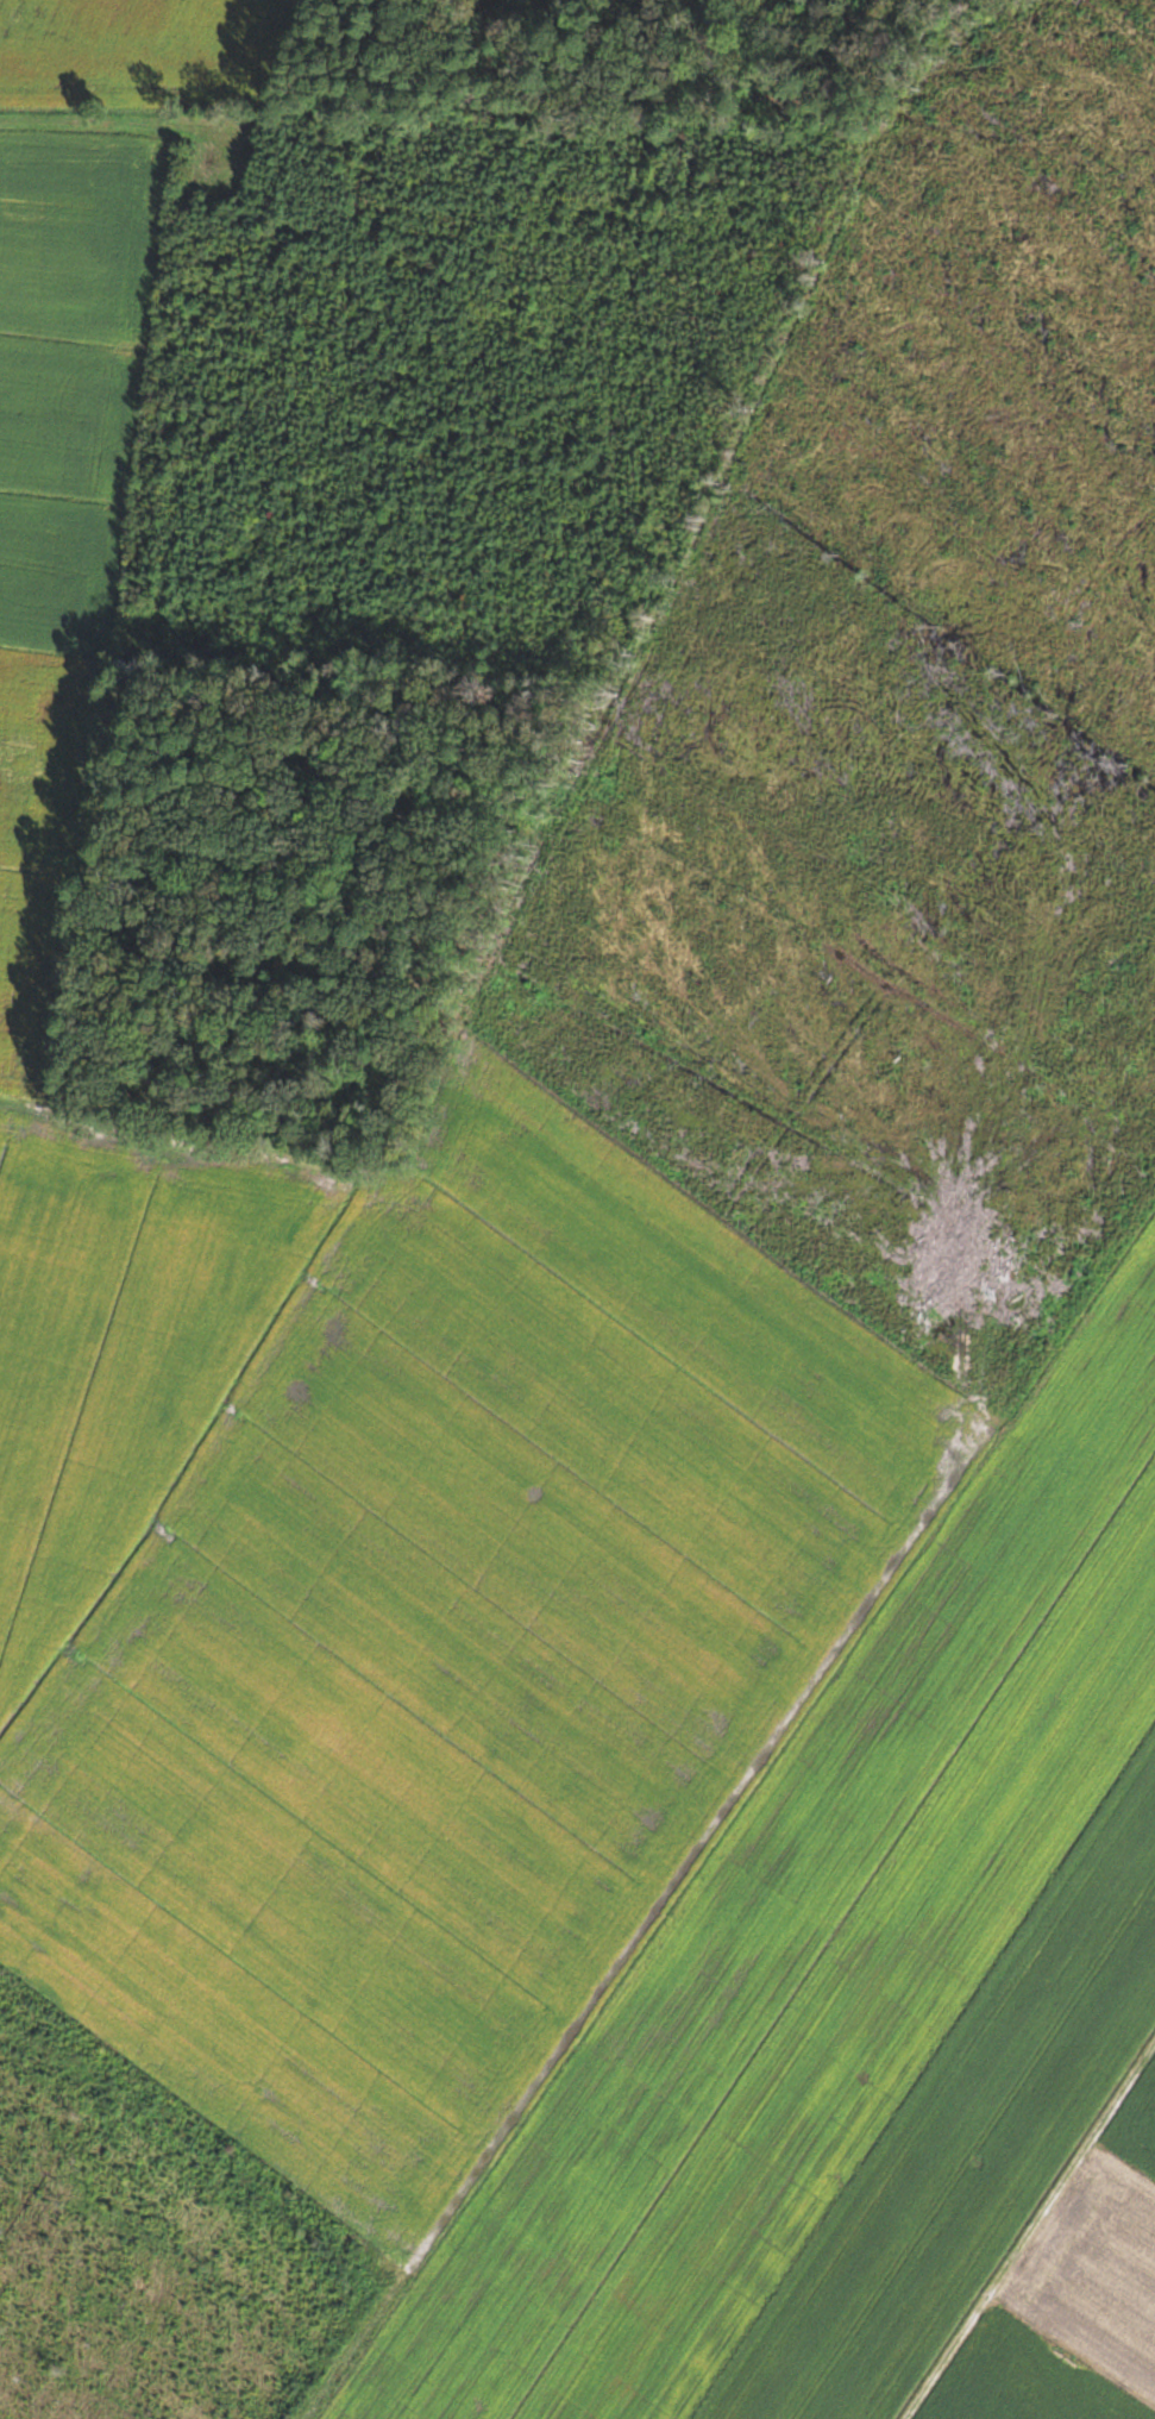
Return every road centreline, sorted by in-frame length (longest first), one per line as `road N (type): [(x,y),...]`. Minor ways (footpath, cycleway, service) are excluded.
road 1 (residential): [(911,2418),(1154,2055)]

